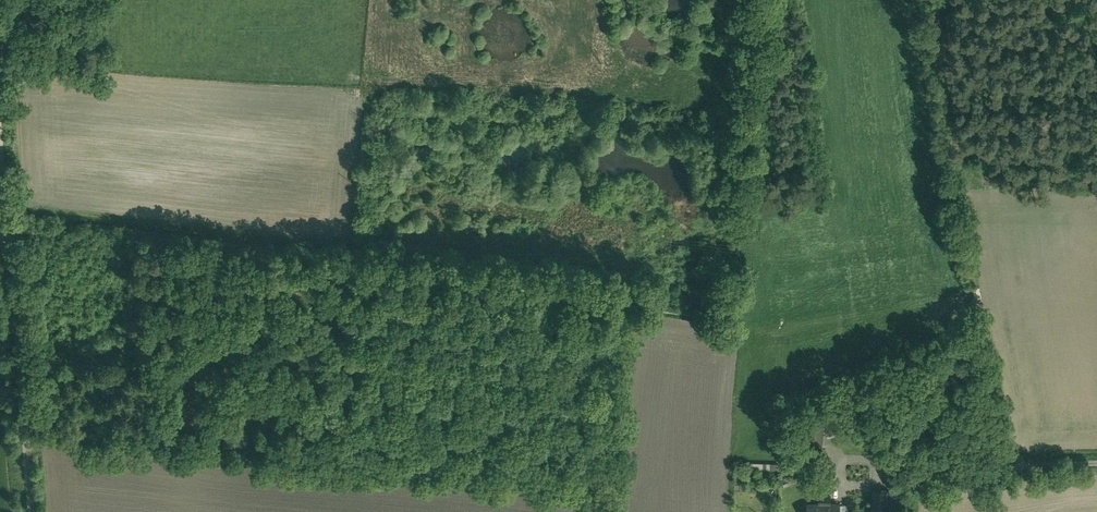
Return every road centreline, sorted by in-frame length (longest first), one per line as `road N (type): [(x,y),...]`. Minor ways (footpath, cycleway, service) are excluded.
road 1 (unclassified): [(33,511),(0,124)]

